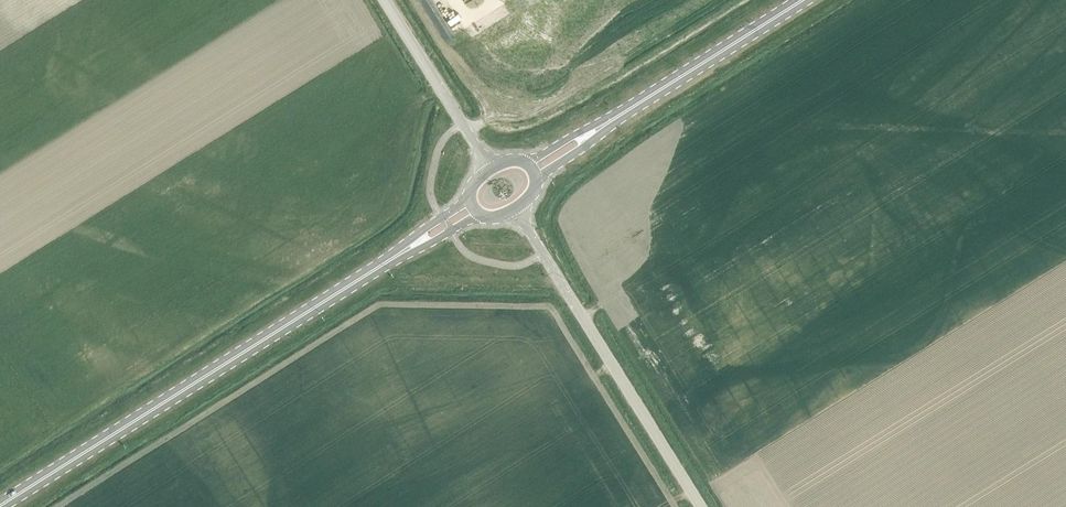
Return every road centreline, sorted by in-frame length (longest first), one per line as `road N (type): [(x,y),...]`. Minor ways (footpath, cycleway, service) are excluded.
road 1 (secondary): [(0,505),(408,247)]
road 2 (unclassified): [(701,506),(516,208)]
road 3 (secondary): [(599,128),(803,0)]
road 4 (tertiary): [(490,170),(384,0)]

